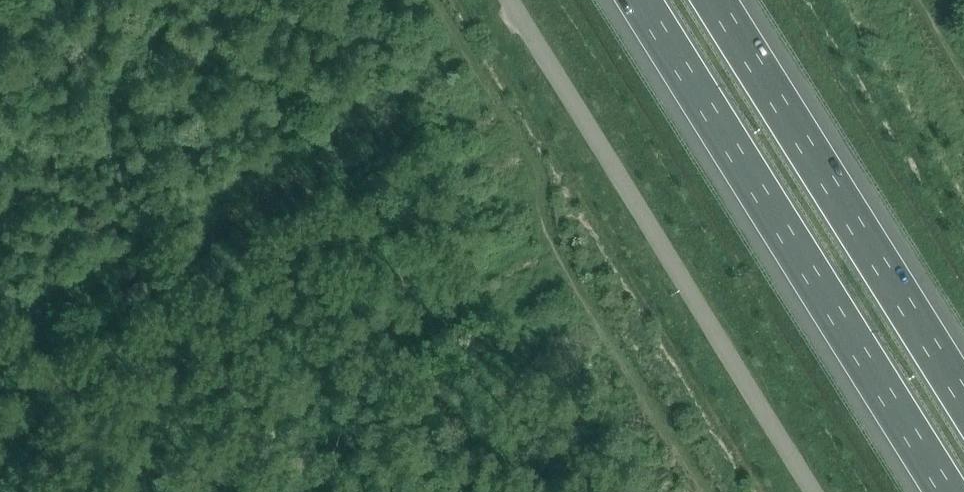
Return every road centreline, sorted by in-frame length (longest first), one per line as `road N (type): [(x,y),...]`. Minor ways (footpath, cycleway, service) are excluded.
road 1 (motorway): [(641,0),(948,491)]
road 2 (unclassified): [(812,491),(506,0)]
road 3 (motorway): [(963,395),(717,0)]

